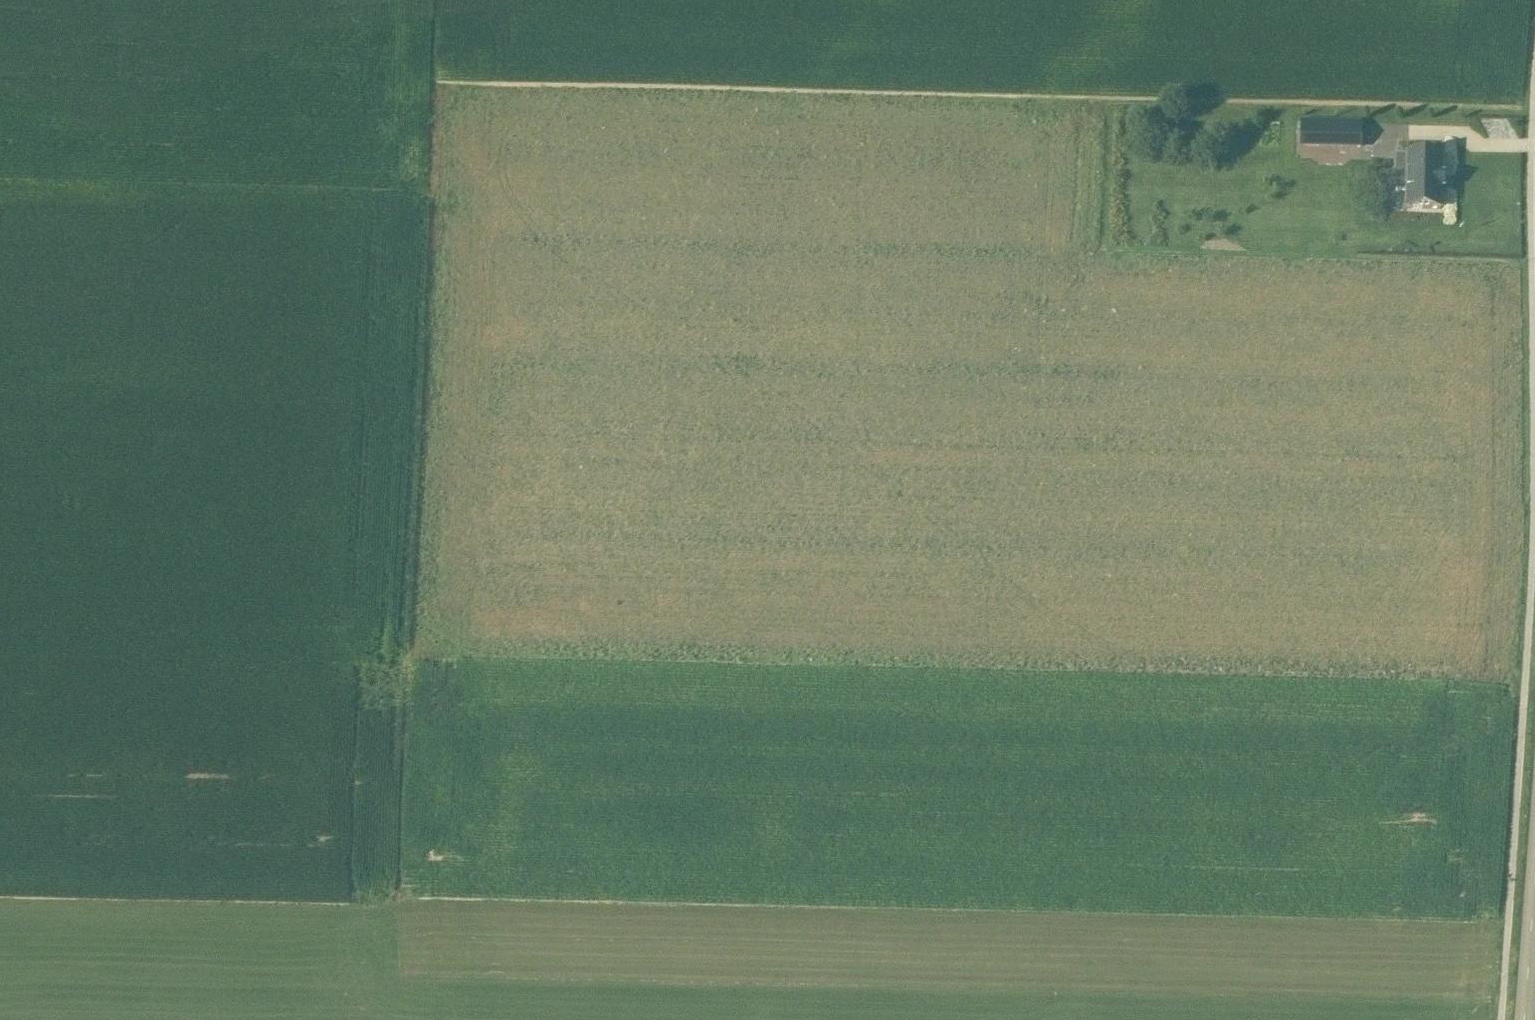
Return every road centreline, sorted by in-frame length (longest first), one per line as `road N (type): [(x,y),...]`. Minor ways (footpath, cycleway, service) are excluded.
road 1 (unclassified): [(1526,1019),(1534,888)]

